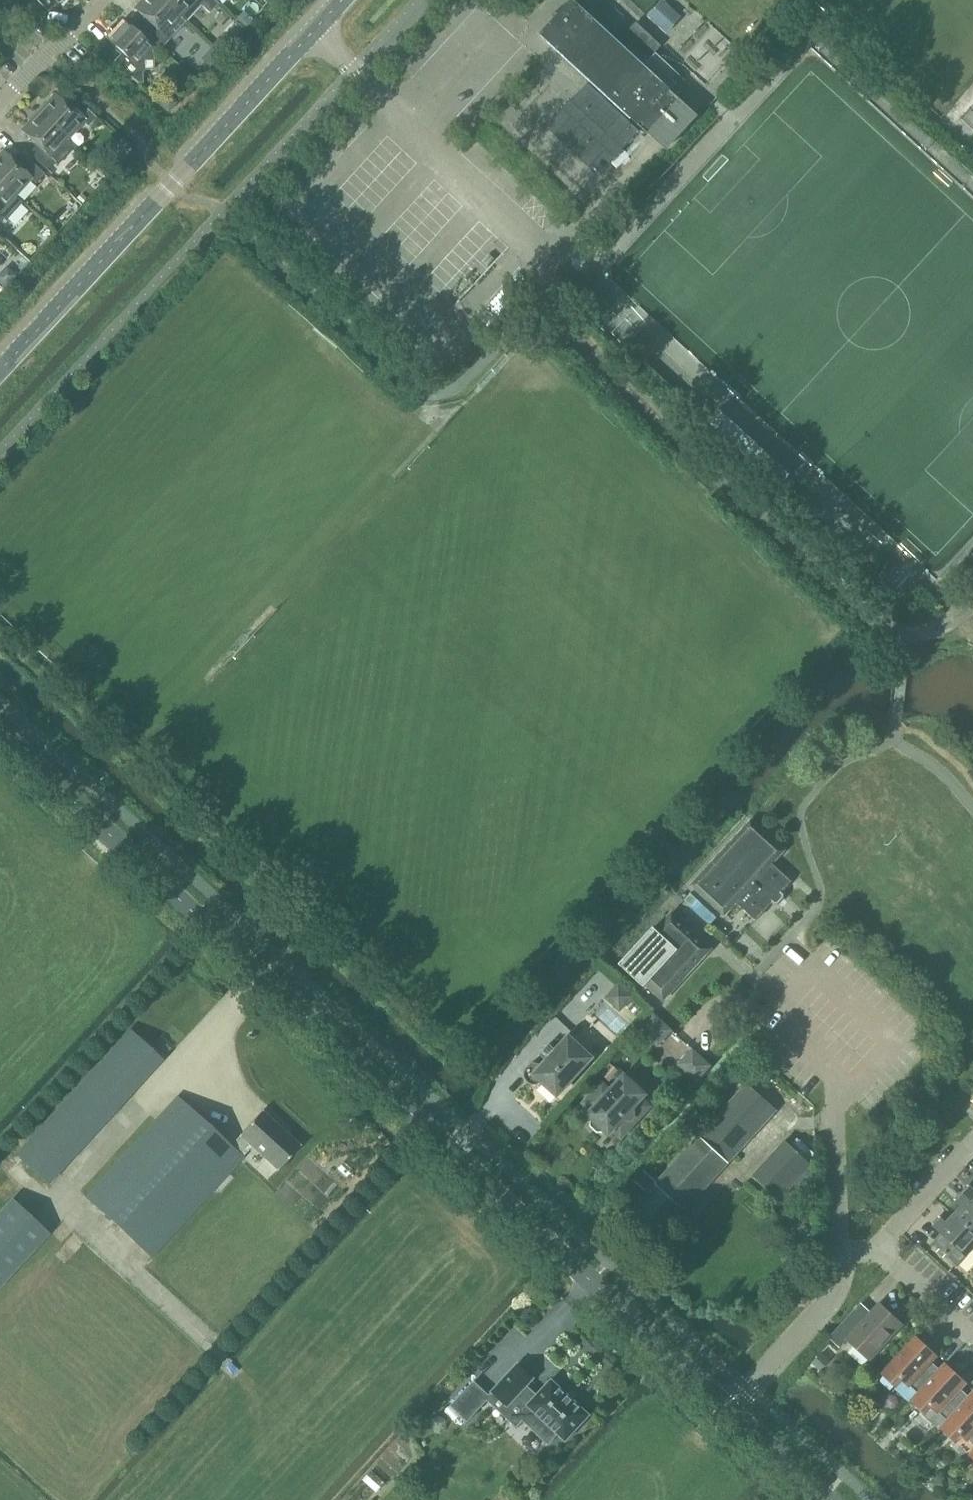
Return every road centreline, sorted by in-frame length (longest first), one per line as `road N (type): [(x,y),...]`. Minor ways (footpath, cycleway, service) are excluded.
road 1 (tertiary): [(727,1410),(0,734)]
road 2 (tertiary): [(0,370),(338,0)]
road 3 (residential): [(850,1091),(835,1108),(839,1255)]
road 4 (residential): [(972,1145),(874,1253)]
road 5 (residential): [(0,103),(97,0)]
road 6 (residential): [(874,1253),(972,1343)]
road 7 (tertiary): [(825,1499),(727,1410)]

